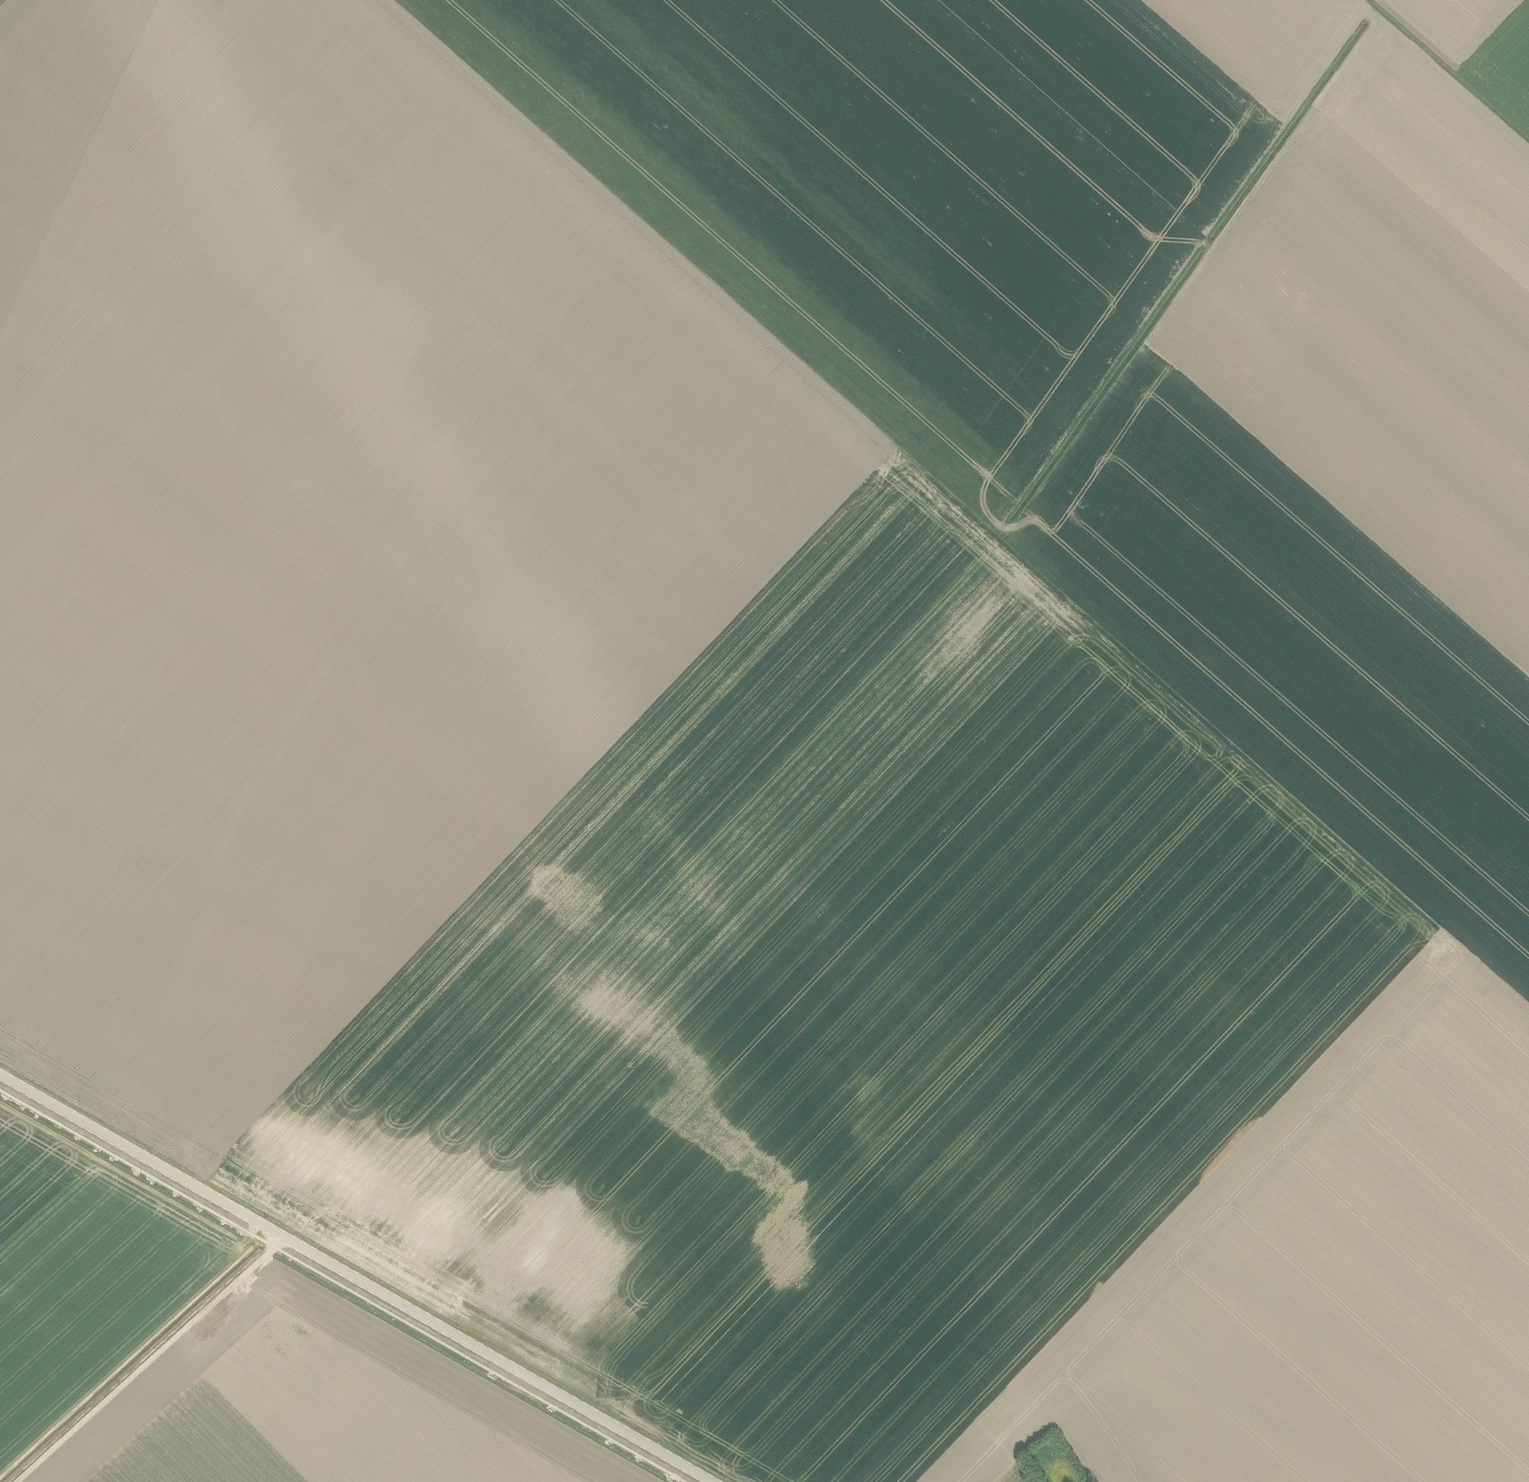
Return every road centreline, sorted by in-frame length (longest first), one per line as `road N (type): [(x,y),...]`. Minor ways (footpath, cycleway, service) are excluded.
road 1 (secondary): [(713,1481),(0,1074)]

